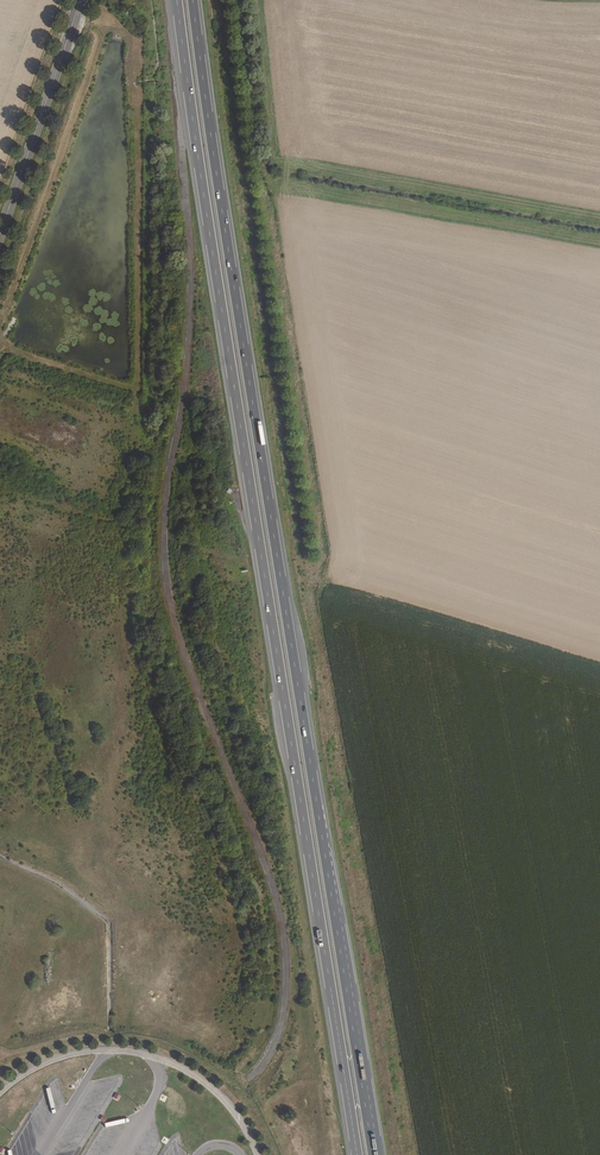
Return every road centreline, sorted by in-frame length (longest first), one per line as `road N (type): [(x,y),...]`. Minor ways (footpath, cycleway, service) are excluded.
road 1 (motorway): [(373,1154),(193,0)]
road 2 (motorway): [(176,0),(356,1154)]
road 3 (track): [(599,664),(312,580)]
road 4 (tertiary): [(78,0),(0,245)]
road 5 (track): [(60,0),(0,180)]

